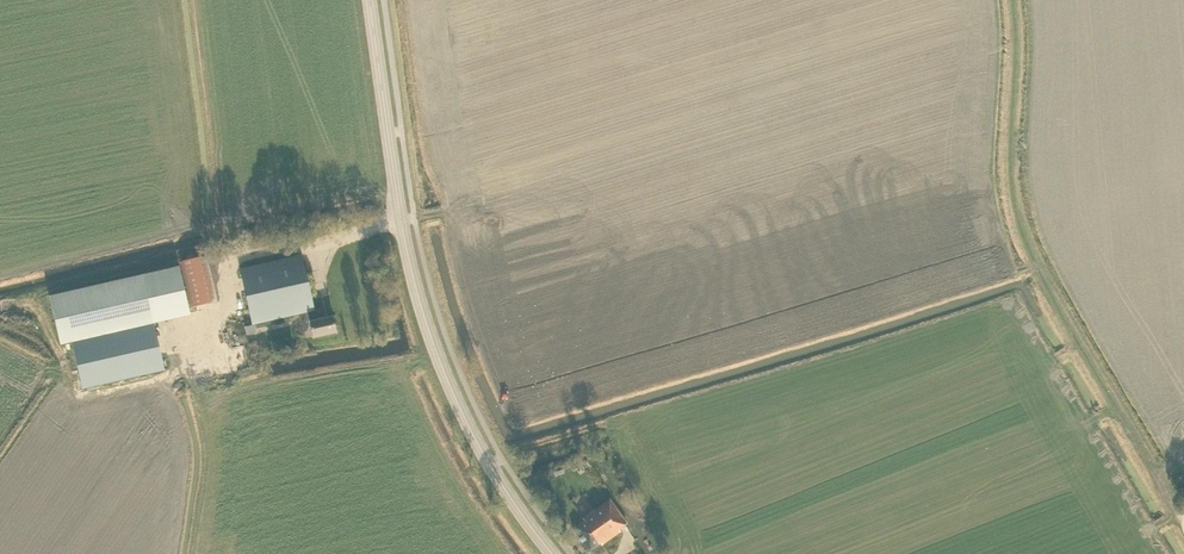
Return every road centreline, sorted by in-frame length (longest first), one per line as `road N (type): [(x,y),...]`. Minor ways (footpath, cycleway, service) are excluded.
road 1 (secondary): [(552,553),(478,445),(429,332),(401,218),(369,0)]
road 2 (track): [(1013,0),(1012,176),(1020,226),(1053,299),(1183,516)]

